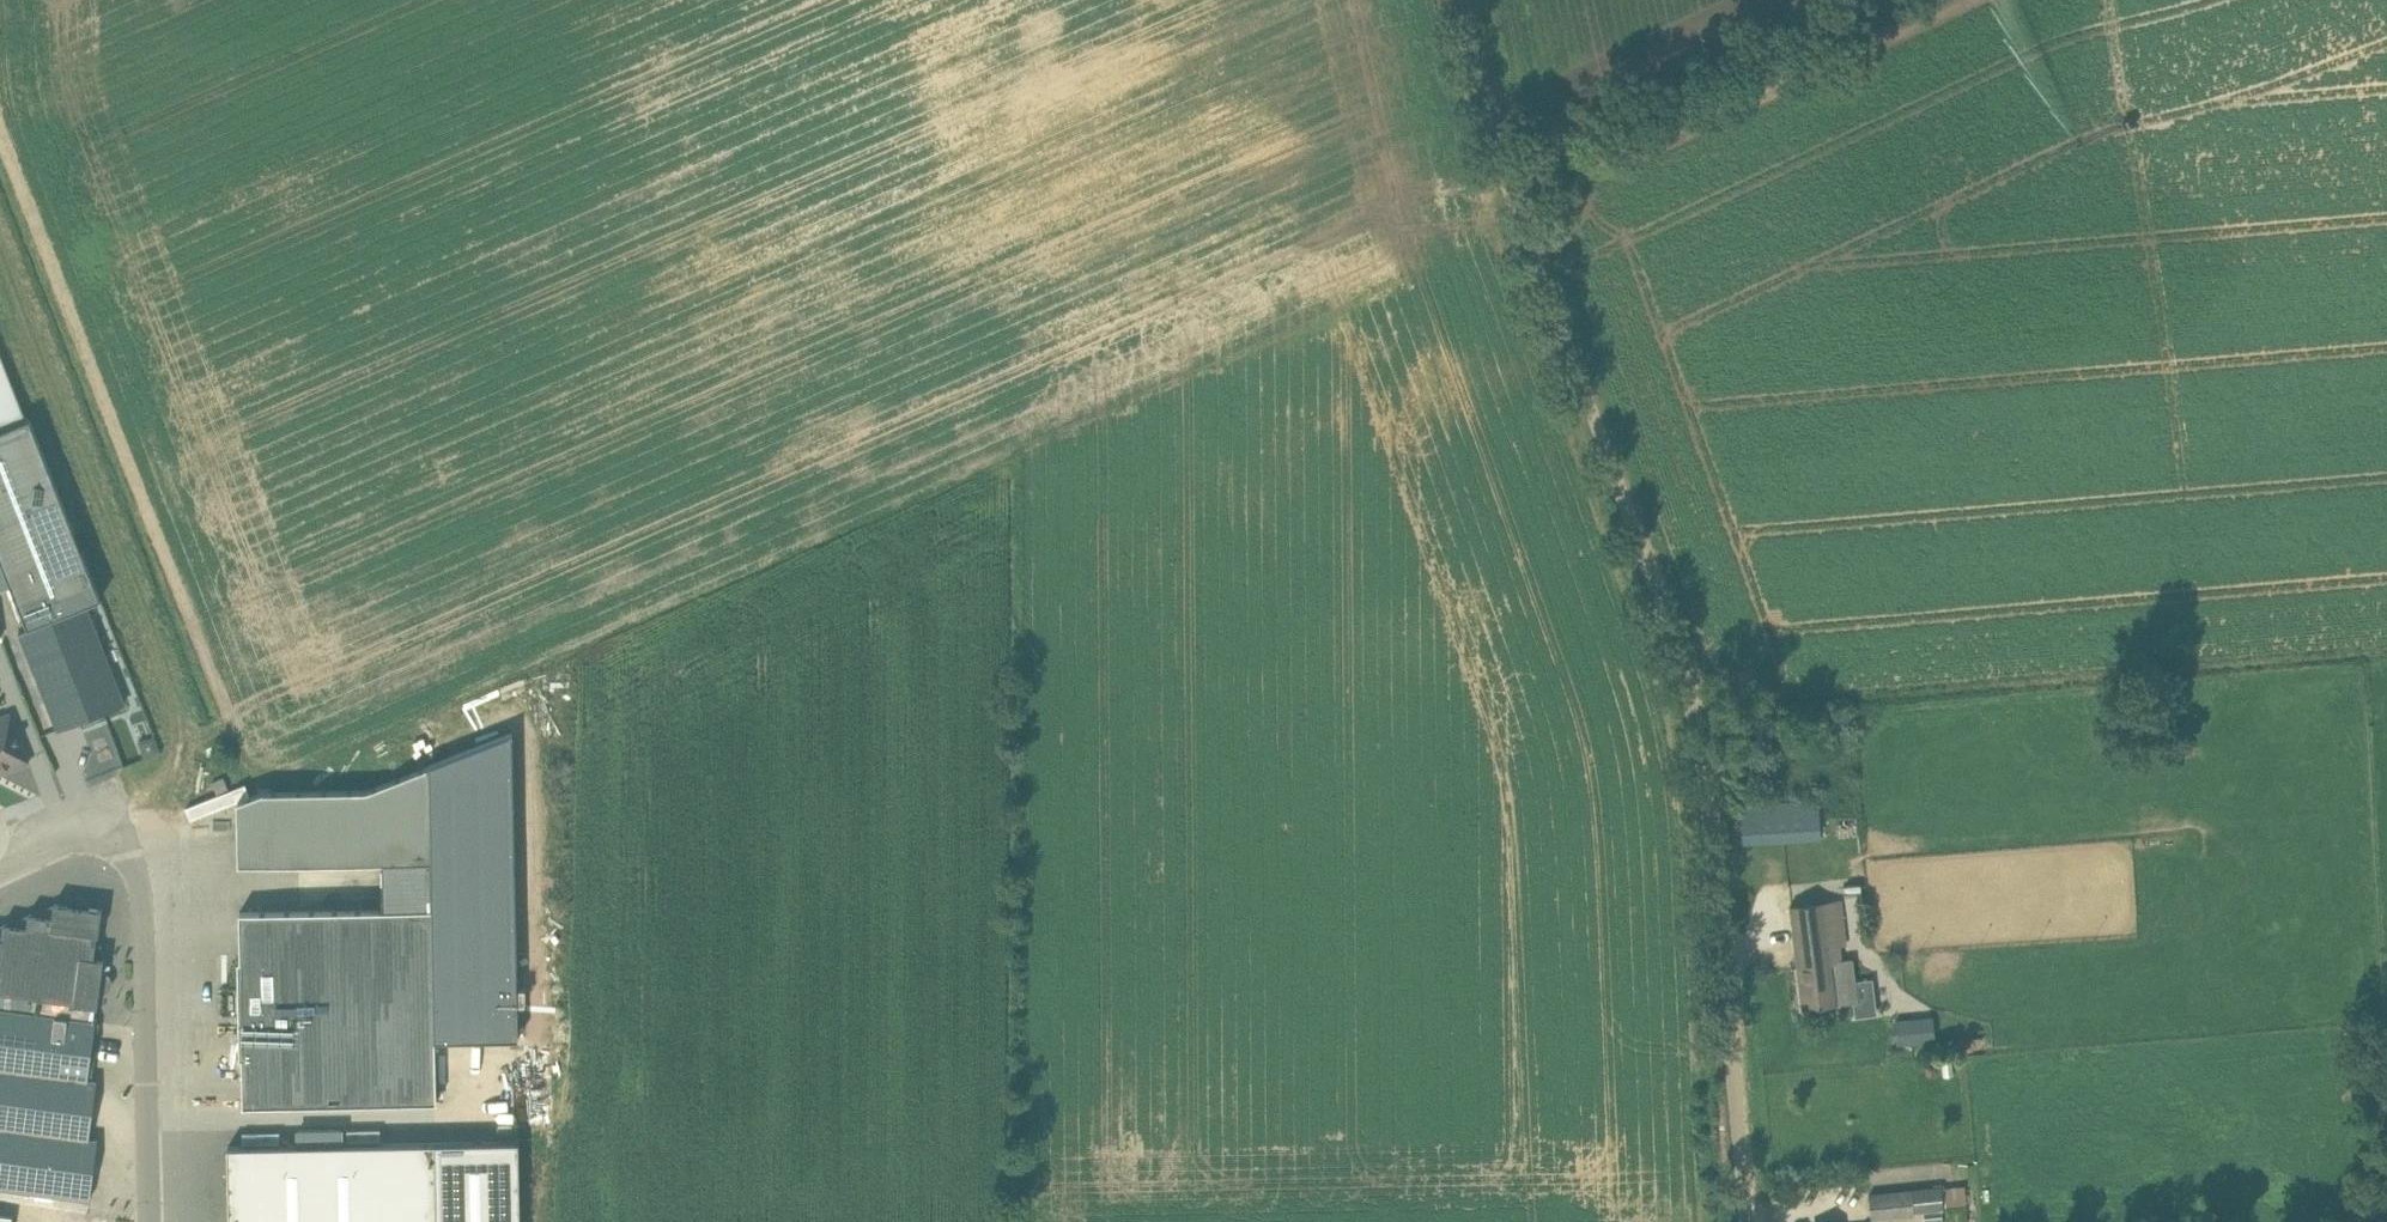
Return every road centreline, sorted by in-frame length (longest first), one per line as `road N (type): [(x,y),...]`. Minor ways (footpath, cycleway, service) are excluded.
road 1 (unclassified): [(1752,1221),(1701,685),(1546,282),(1509,165),(1472,0)]
road 2 (track): [(1940,0),(1518,194)]
road 3 (unclassified): [(156,1221),(150,892),(135,863)]
road 4 (unclassified): [(0,885),(97,842),(121,847),(135,863)]

